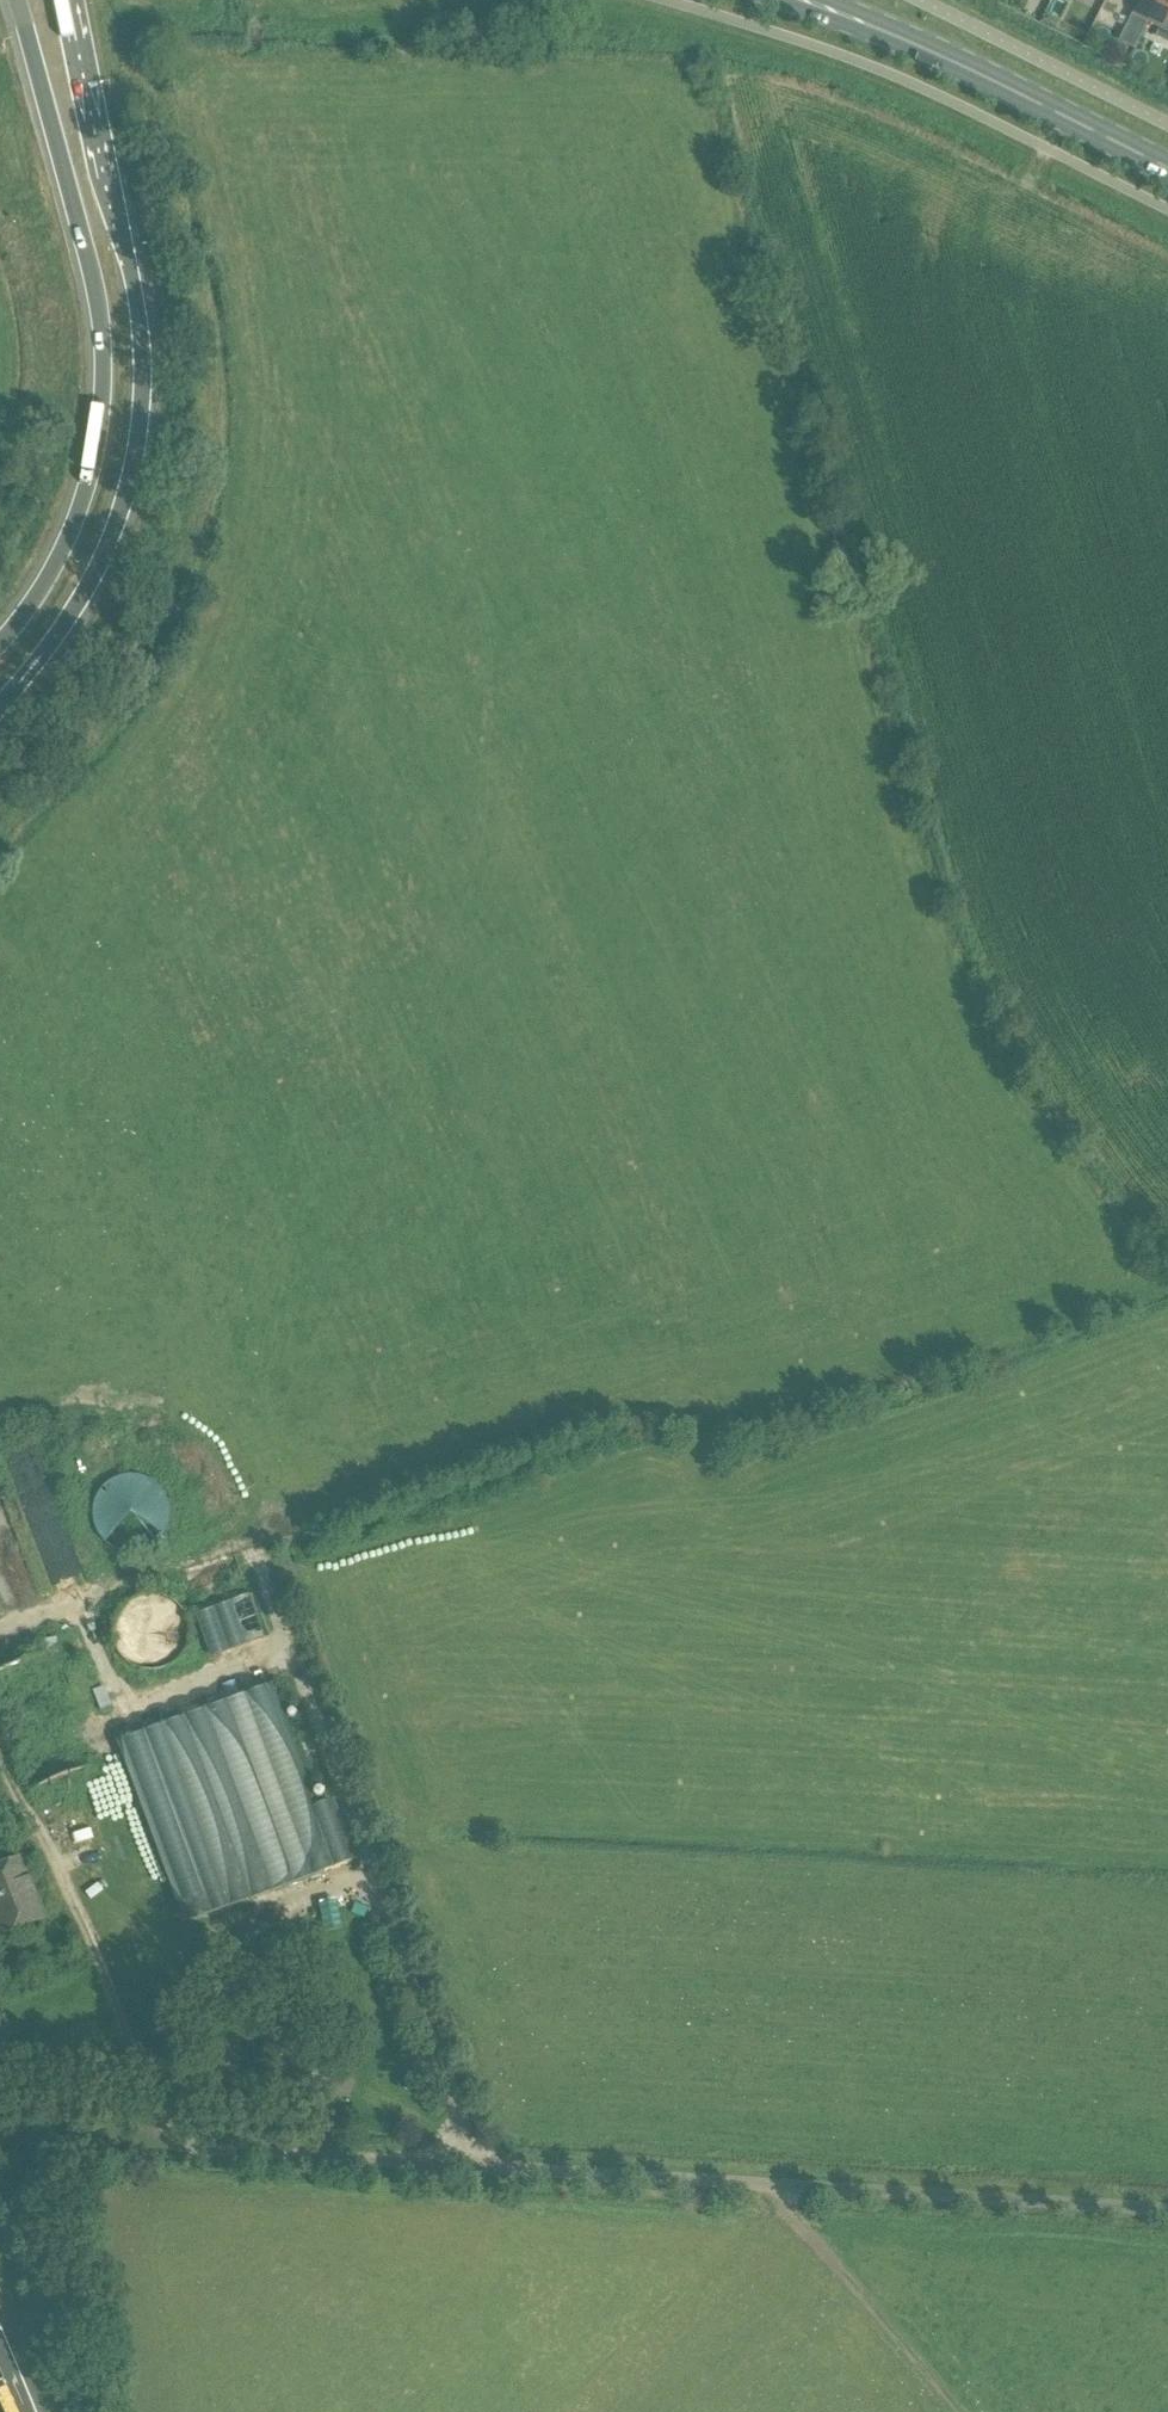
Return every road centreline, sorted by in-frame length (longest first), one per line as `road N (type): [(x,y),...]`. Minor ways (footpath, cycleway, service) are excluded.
road 1 (unclassified): [(1167,2212),(178,2146)]
road 2 (track): [(475,2166),(253,1548),(220,1546),(0,1631)]
road 3 (motorway): [(0,705),(54,644),(99,575),(125,512),(147,382),(134,254),(74,0)]
road 4 (motorway): [(18,0),(89,261),(103,352),(100,416),(82,499),(56,560),(0,640)]
road 5 (track): [(0,1747),(178,2146)]
road 6 (secondary): [(1167,171),(924,50),(793,0)]

